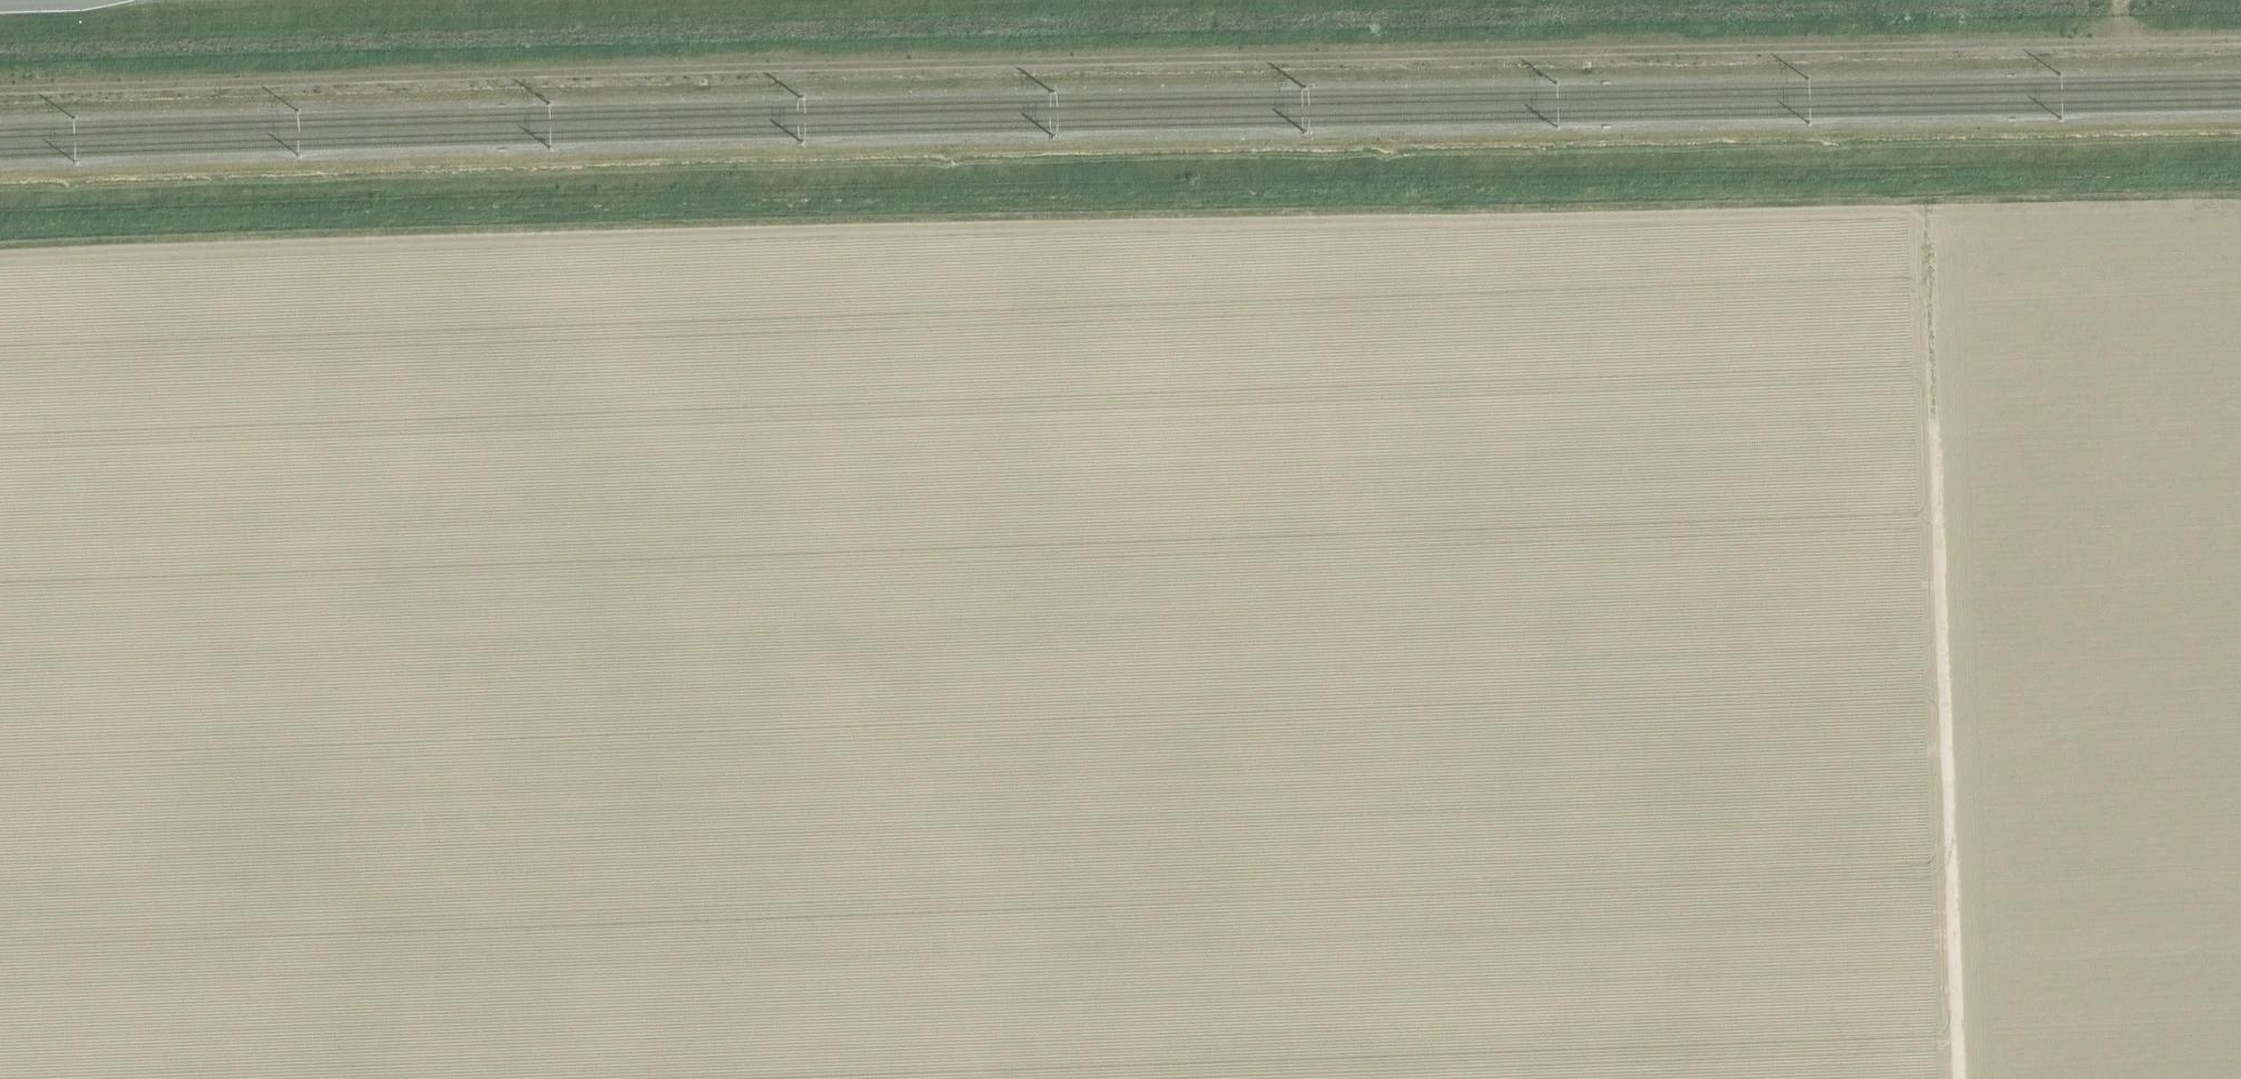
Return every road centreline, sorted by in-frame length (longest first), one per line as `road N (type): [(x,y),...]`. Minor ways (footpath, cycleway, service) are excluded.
road 1 (track): [(0,92),(2240,38)]

